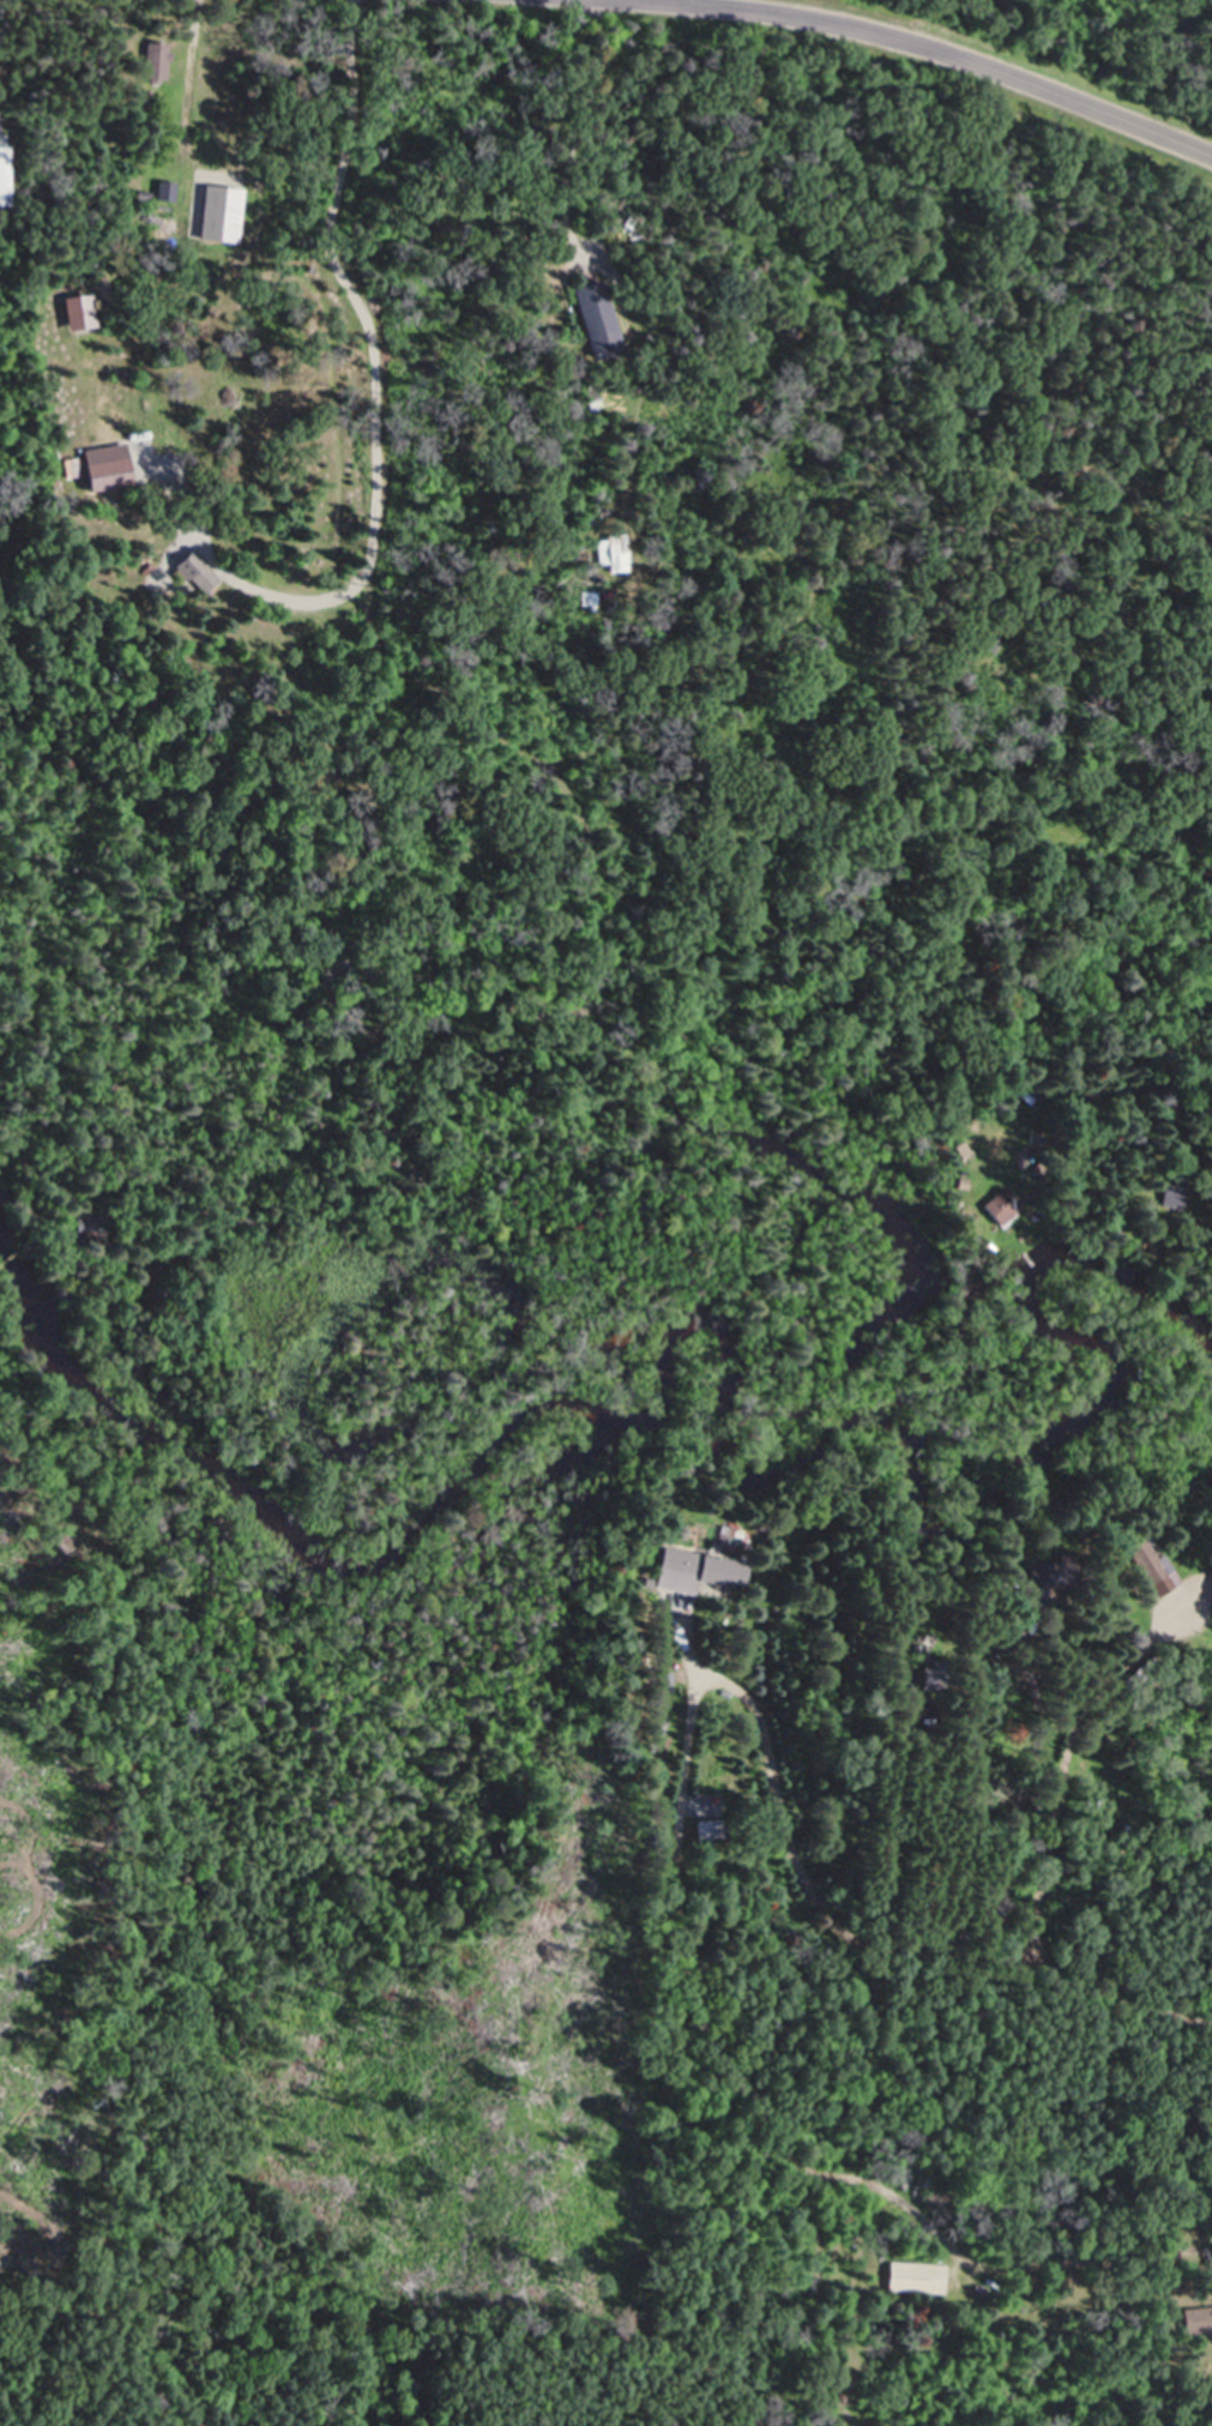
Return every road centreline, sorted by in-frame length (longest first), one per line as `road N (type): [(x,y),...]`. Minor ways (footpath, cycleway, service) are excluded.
road 1 (residential): [(1211,2022),(1019,1964),(869,1939),(828,1920),(804,1885),(766,1732),(743,1696),(701,1663)]
road 2 (tertiary): [(1211,156),(941,48),(813,16),(677,0)]

